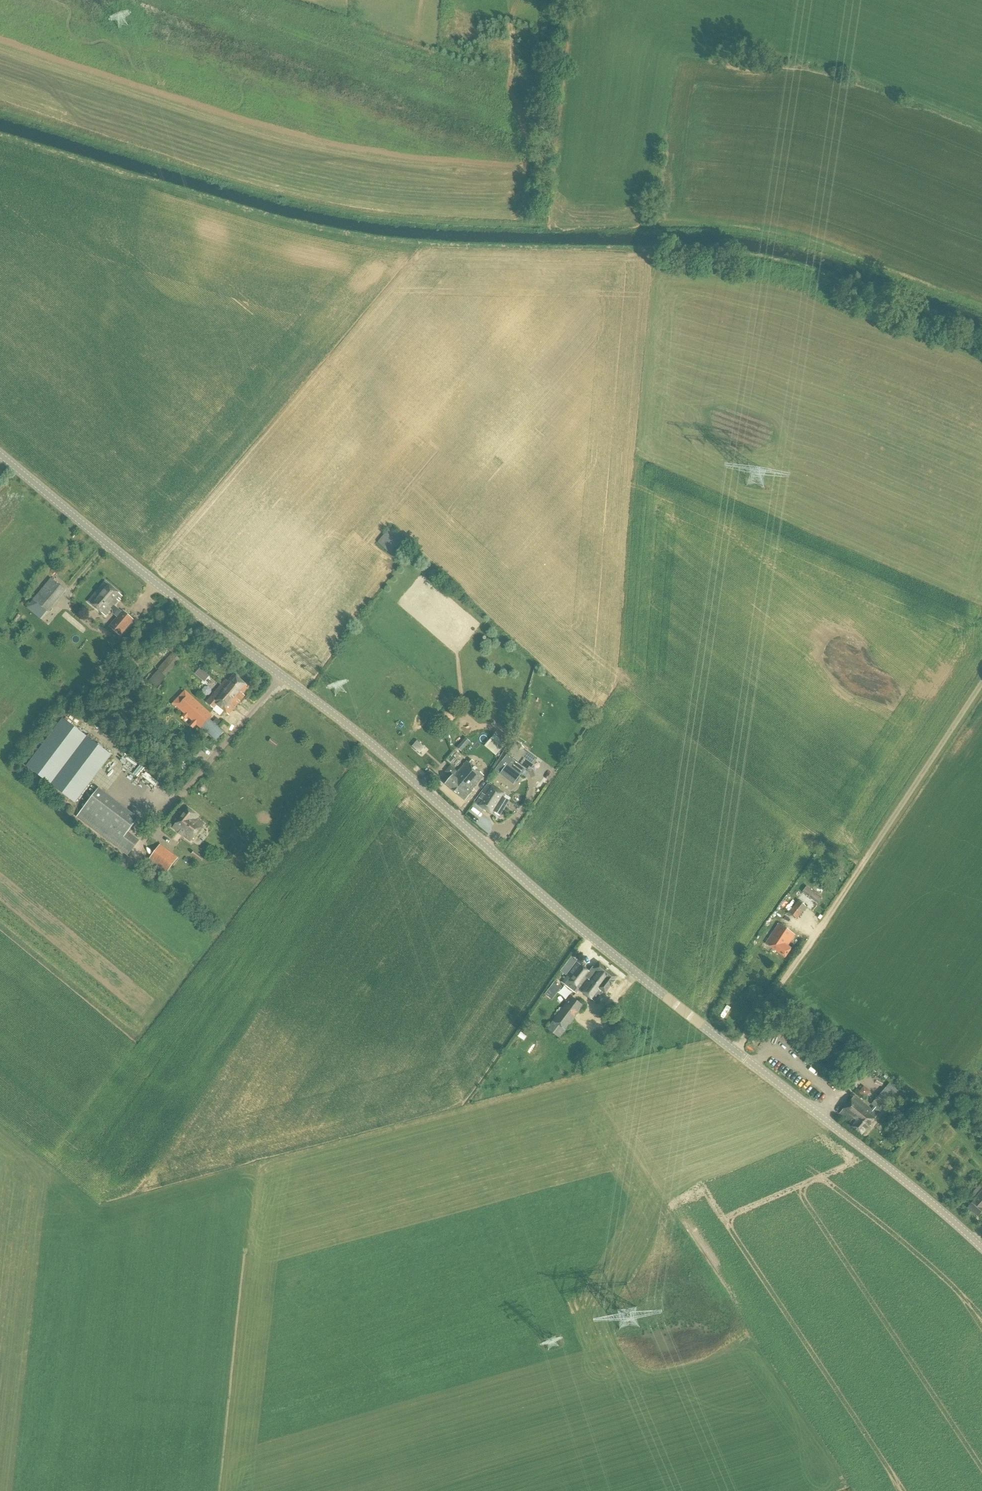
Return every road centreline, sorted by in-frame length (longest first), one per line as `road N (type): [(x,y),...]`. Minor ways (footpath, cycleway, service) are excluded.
road 1 (tertiary): [(981,1252),(383,758),(0,457)]

